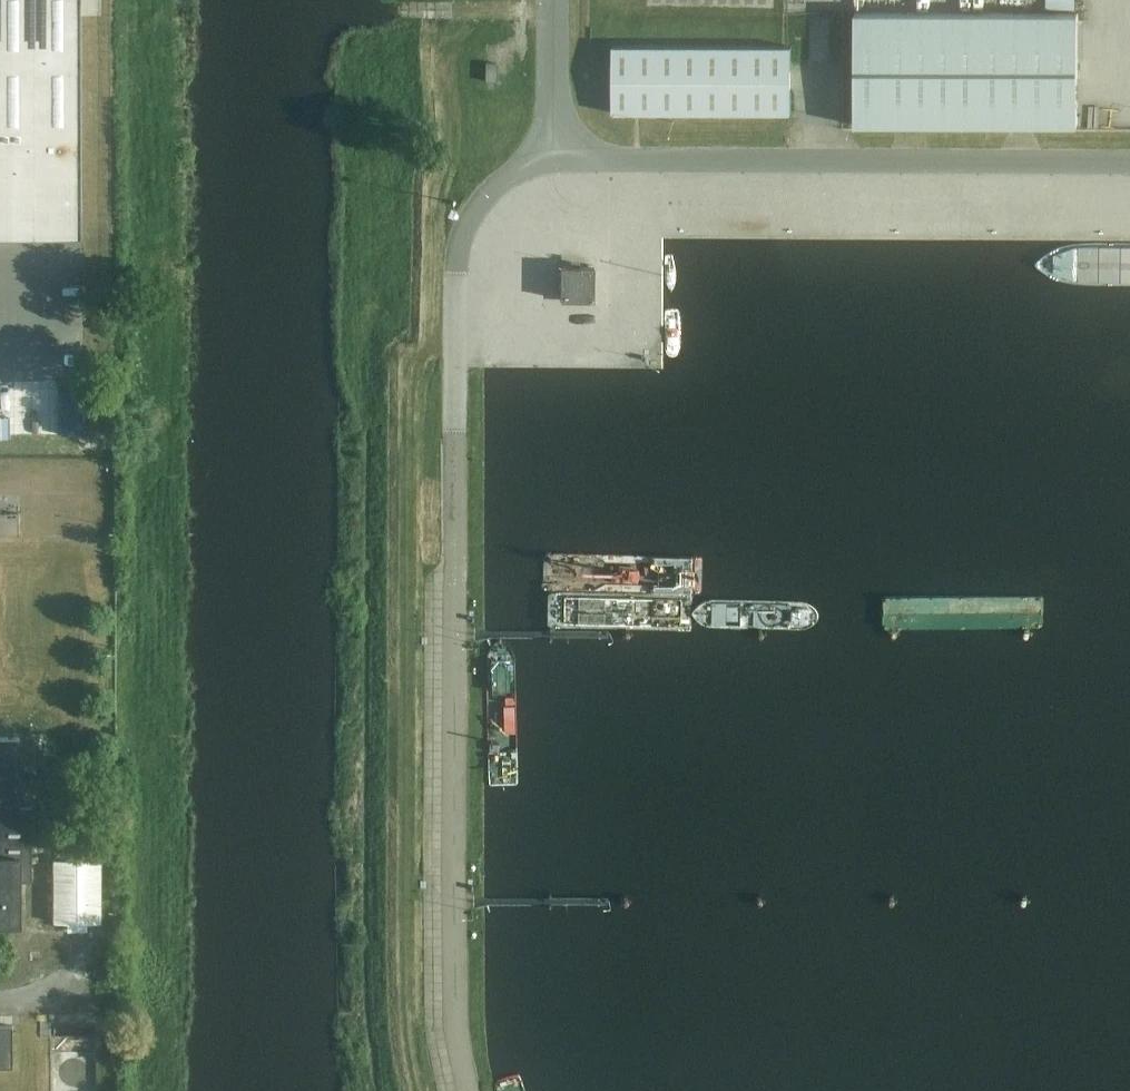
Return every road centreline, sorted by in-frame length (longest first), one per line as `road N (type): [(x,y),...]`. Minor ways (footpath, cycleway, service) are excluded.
road 1 (unclassified): [(468,1090),(456,996),(466,238),(511,177),(551,160)]
road 2 (unclassified): [(551,160),(1129,163)]
road 3 (unclassified): [(551,160),(550,0)]

